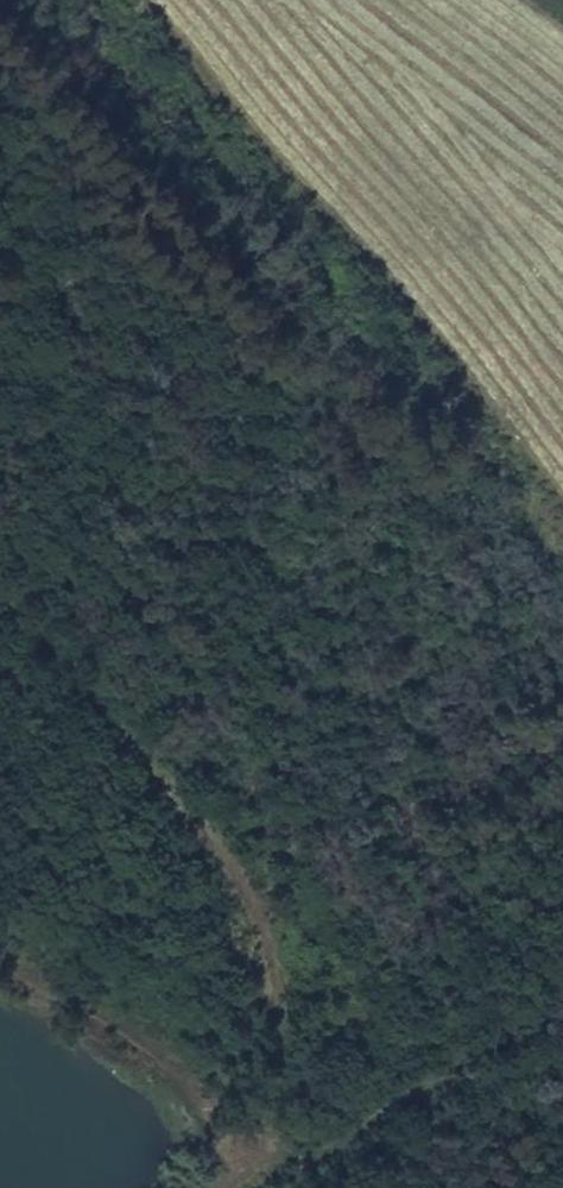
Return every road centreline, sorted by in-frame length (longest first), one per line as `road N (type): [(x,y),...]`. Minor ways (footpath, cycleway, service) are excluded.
road 1 (track): [(562,1013),(337,1148),(299,1152),(284,1111),(288,949),(0,613)]

